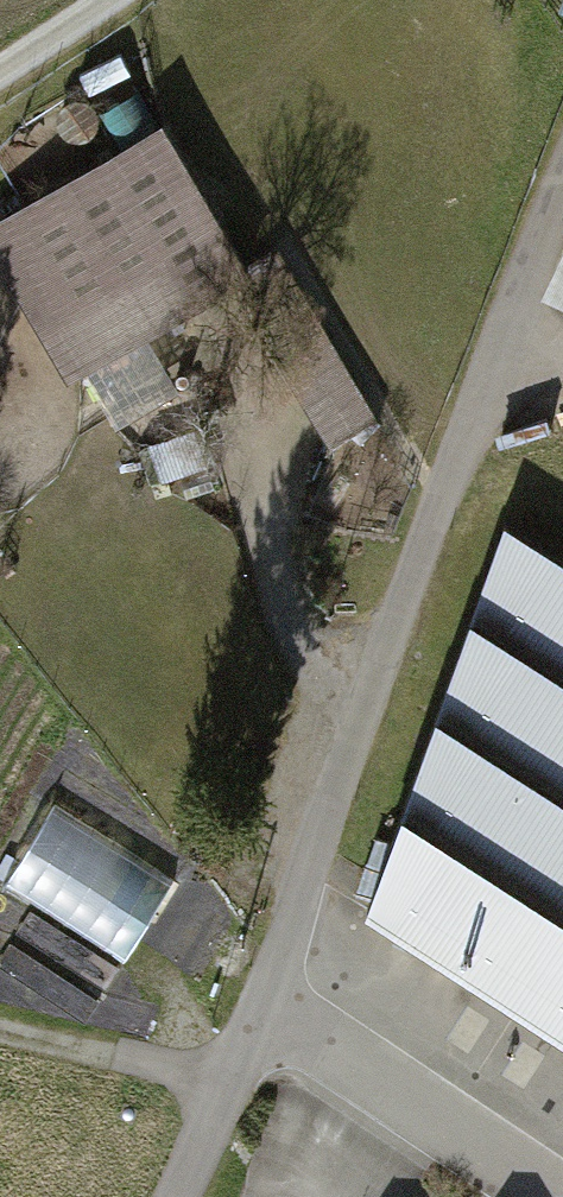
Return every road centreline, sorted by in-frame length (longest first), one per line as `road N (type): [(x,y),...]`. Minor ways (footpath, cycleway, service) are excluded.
road 1 (residential): [(254,1023),(391,629),(562,180)]
road 2 (residential): [(548,1196),(316,1043),(254,1023)]
road 3 (track): [(254,1023),(165,1073),(0,1036)]
road 4 (residential): [(173,1196),(254,1023)]
road 5 (track): [(106,0),(0,69)]

